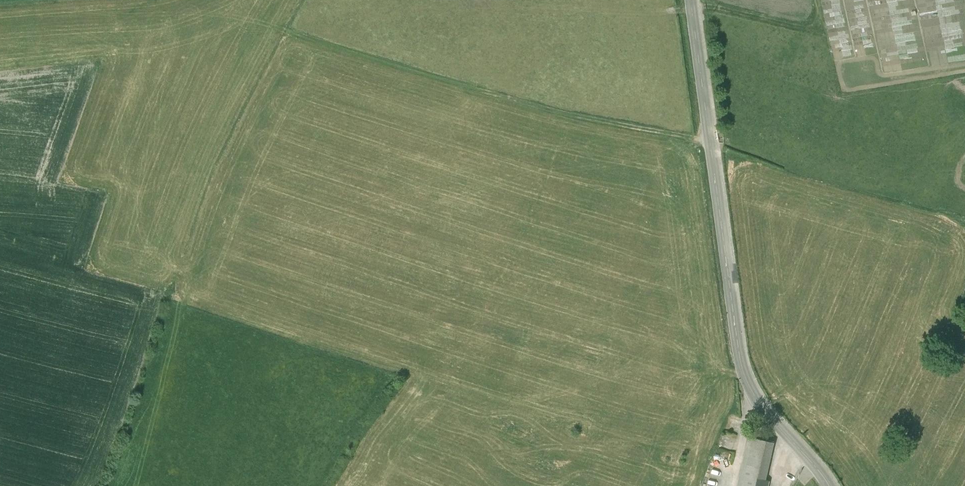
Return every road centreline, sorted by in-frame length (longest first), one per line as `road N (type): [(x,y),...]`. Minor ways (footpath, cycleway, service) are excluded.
road 1 (tertiary): [(690,0),(746,380),(829,485)]
road 2 (track): [(691,5),(805,29),(818,21),(817,0)]

